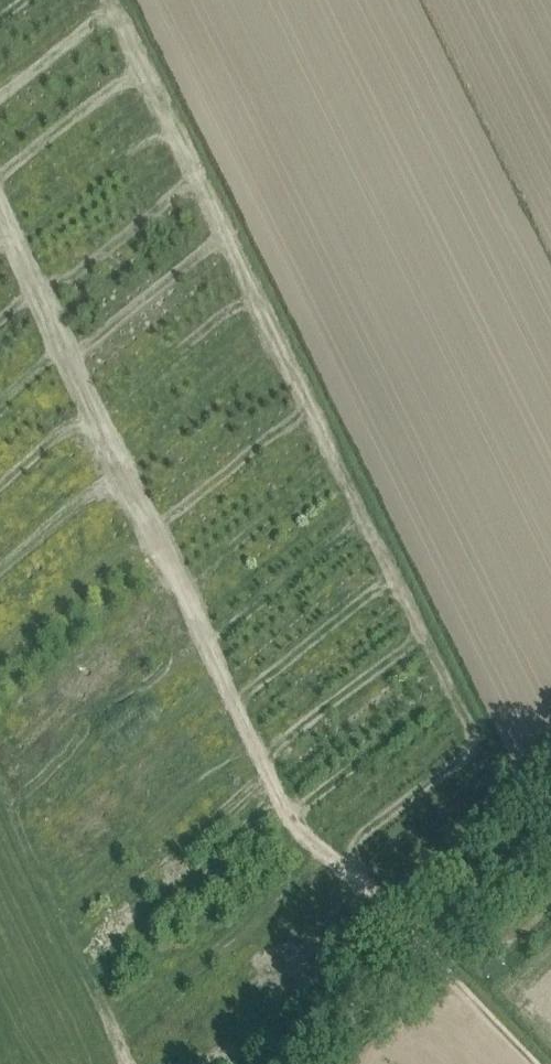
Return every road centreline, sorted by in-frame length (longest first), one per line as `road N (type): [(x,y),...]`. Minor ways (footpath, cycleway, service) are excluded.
road 1 (unclassified): [(292,1063),(550,836)]
road 2 (track): [(422,950),(531,1063)]

